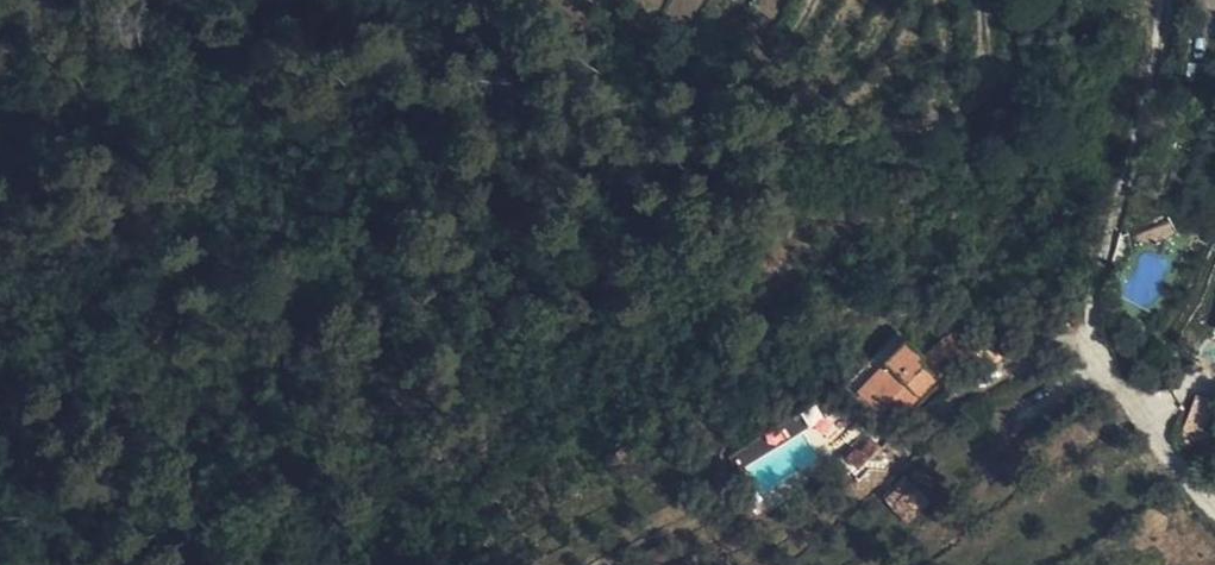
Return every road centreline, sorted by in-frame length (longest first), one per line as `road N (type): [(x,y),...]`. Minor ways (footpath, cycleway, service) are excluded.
road 1 (residential): [(1214,515),(1144,429),(1096,339),(1089,270),(1169,0)]

